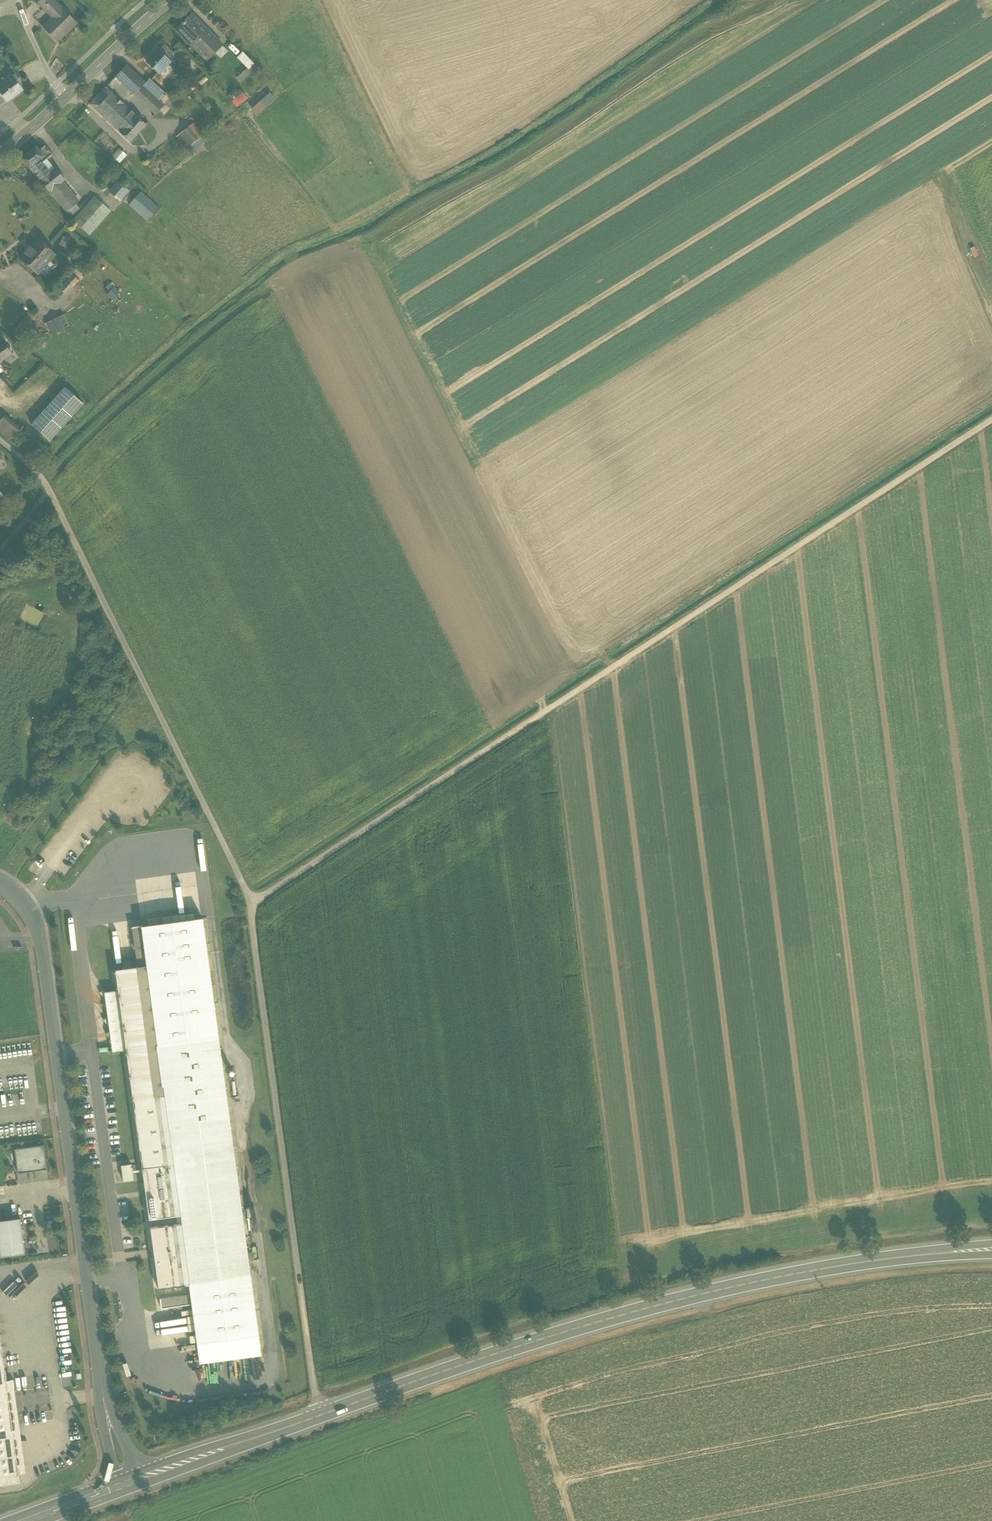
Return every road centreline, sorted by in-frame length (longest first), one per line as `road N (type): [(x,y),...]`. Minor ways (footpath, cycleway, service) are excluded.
road 1 (track): [(0,441),(36,471),(96,574),(251,905),(318,1416)]
road 2 (secondary): [(129,1482),(657,1305),(817,1270),(991,1249)]
road 3 (track): [(991,420),(251,905)]
road 4 (unclassified): [(0,883),(22,903),(40,941),(103,1395),(129,1482)]
road 5 (tertiary): [(0,154),(172,0)]

